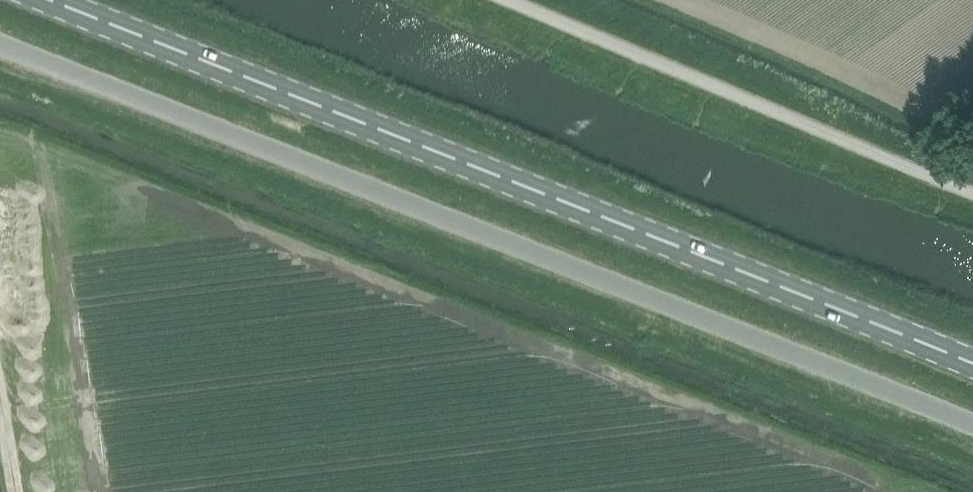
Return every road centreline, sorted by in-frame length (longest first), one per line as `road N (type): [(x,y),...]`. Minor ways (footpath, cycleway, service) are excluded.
road 1 (unclassified): [(0,42),(972,425)]
road 2 (primary): [(972,362),(52,0)]
road 3 (unclassified): [(972,194),(499,0)]

